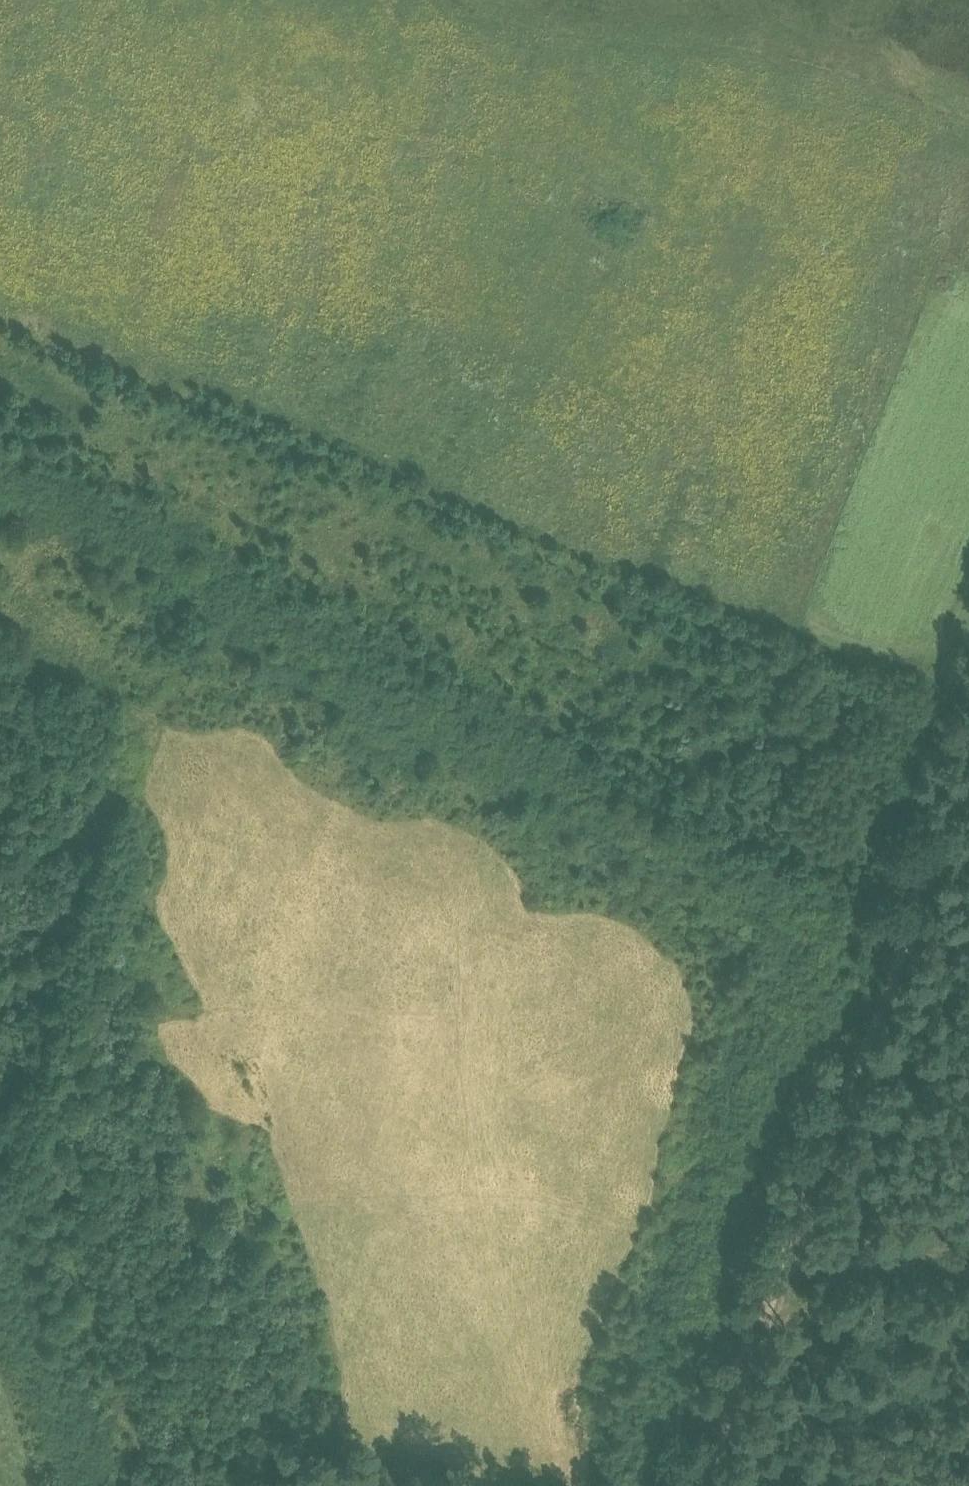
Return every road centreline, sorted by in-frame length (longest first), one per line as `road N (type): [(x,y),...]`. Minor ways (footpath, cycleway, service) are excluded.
road 1 (track): [(777,1259),(968,737)]
road 2 (track): [(692,1485),(777,1259)]

